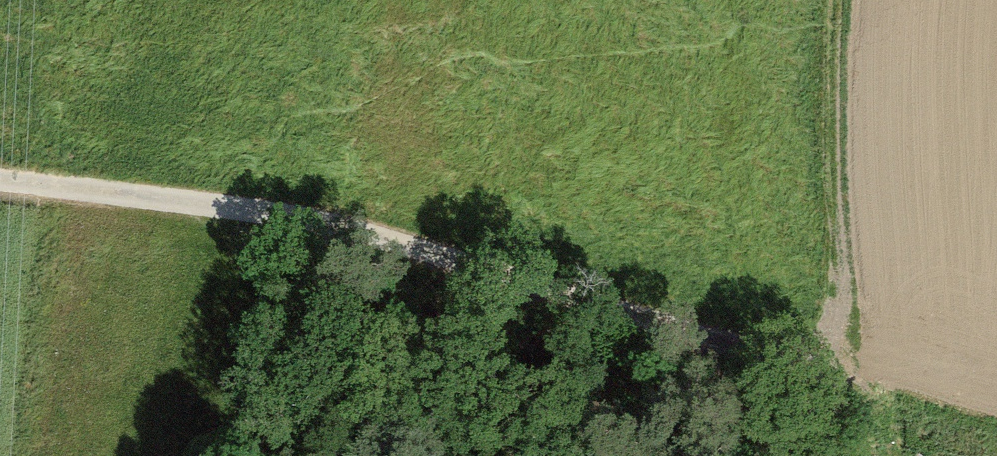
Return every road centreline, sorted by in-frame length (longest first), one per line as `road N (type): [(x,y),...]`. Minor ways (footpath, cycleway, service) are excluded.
road 1 (track): [(630,455),(641,427),(712,355),(321,220)]
road 2 (track): [(712,355),(833,338),(845,320),(828,109),(836,0)]
road 3 (track): [(0,180),(321,220)]

